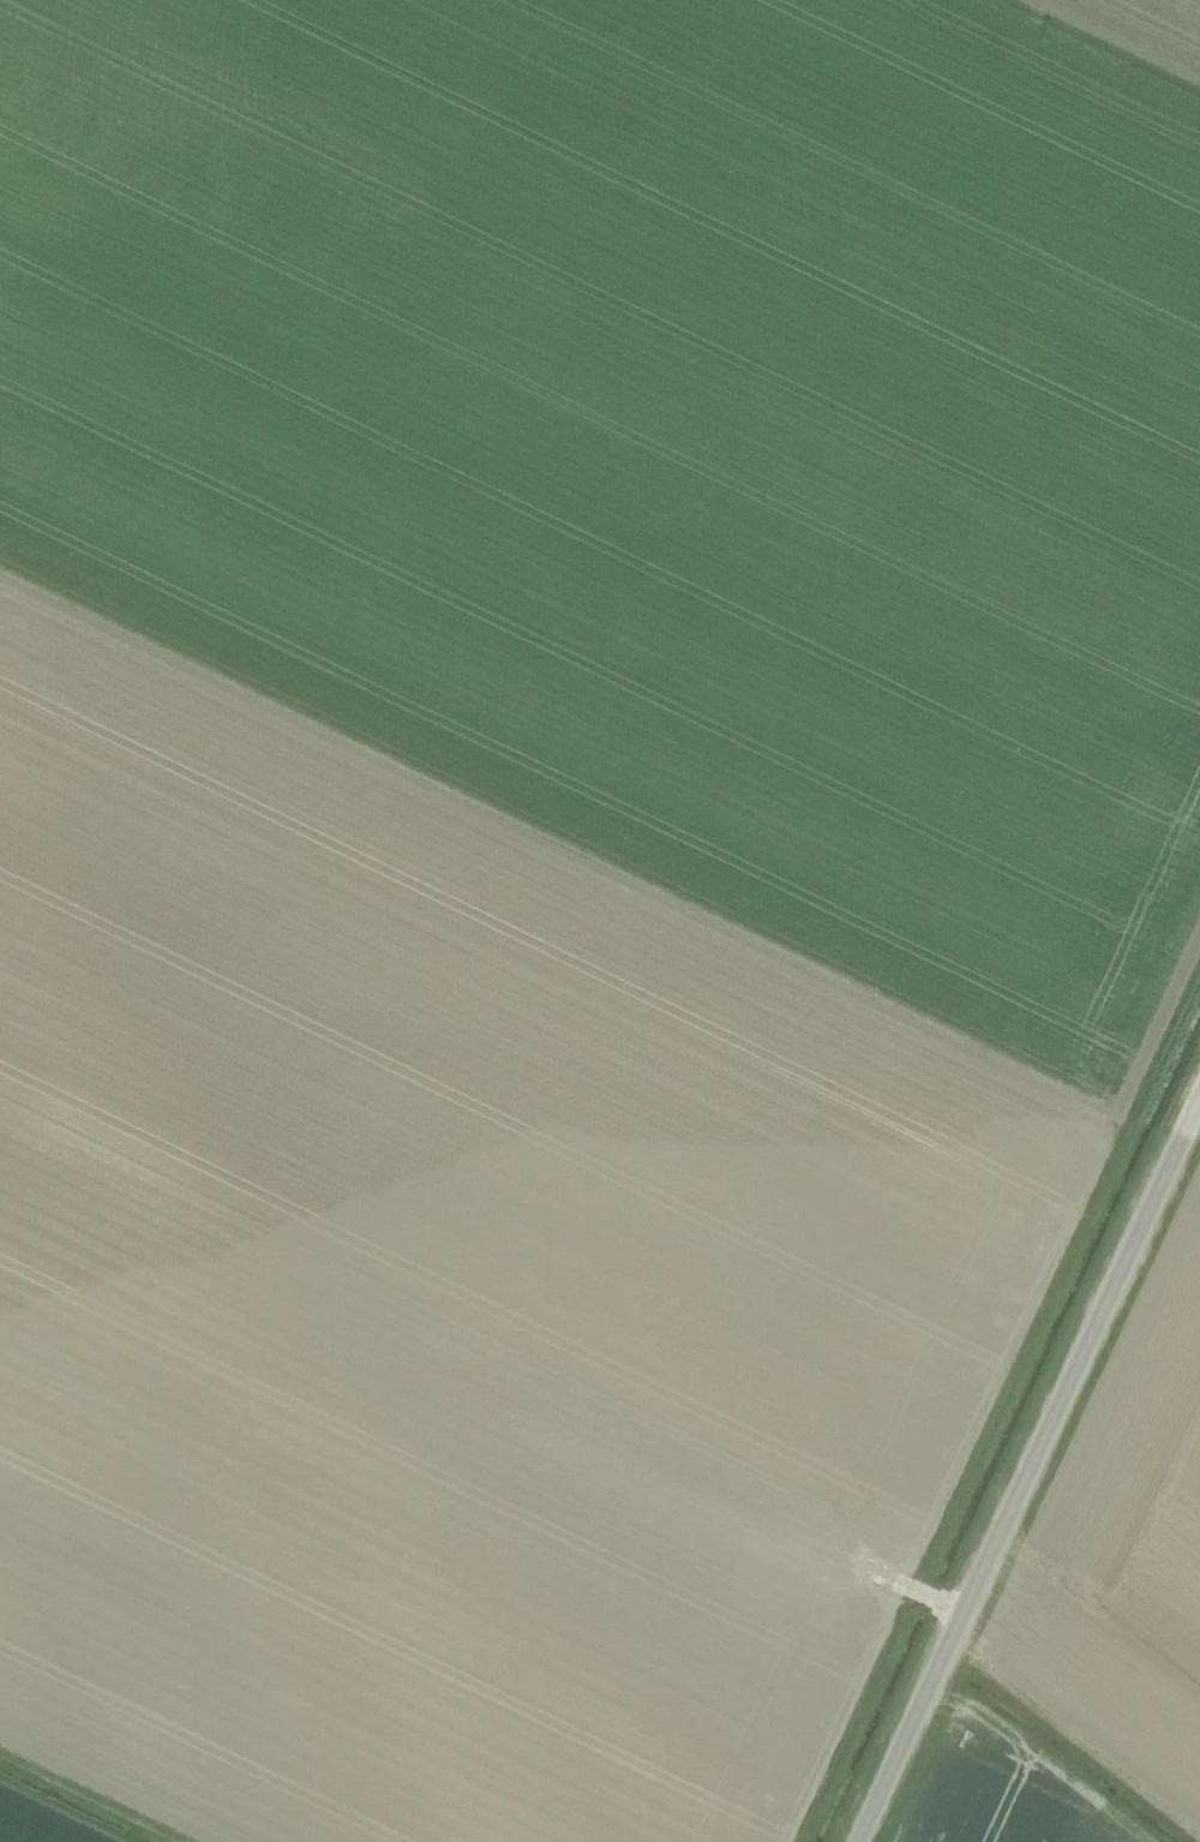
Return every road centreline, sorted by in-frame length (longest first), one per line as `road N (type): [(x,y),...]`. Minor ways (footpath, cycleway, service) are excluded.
road 1 (unclassified): [(858,1841),(1199,1100)]

